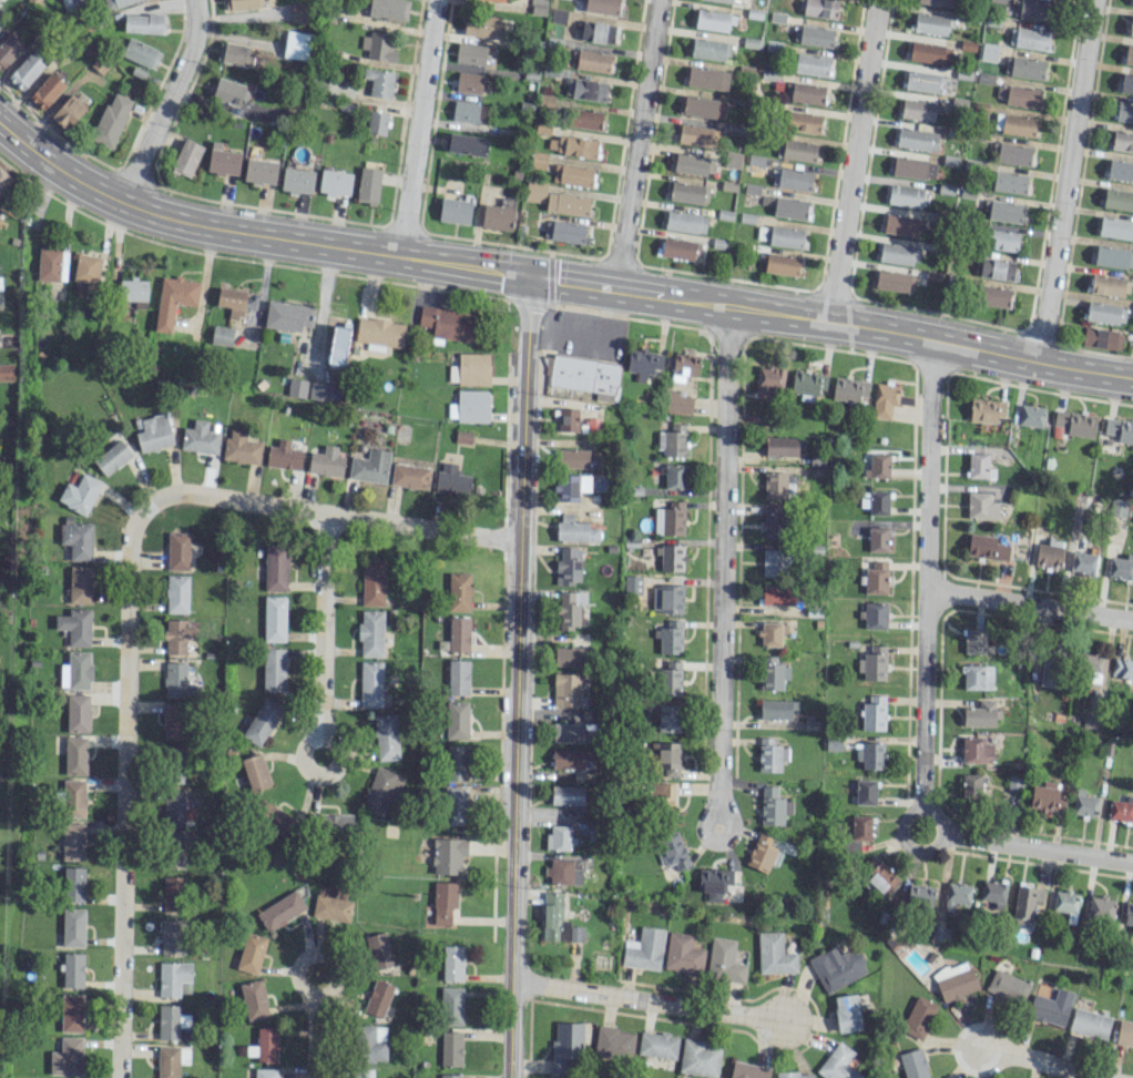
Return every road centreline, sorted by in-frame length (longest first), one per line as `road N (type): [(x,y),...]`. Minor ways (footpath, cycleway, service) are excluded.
road 1 (secondary): [(1132,377),(871,327),(208,226),(90,187),(0,123)]
road 2 (tertiary): [(530,275),(509,1077)]
road 3 (residential): [(167,494),(136,515),(127,540),(119,1077)]
road 4 (residential): [(731,306),(718,813)]
road 5 (residential): [(931,338),(922,805),(947,833)]
road 6 (residential): [(1092,0),(1038,362)]
road 7 (residential): [(520,542),(167,494)]
road 8 (residential): [(879,0),(828,321)]
road 9 (residential): [(660,0),(615,288)]
road 10 (residential): [(786,1021),(511,980)]
road 11 (residential): [(439,0),(400,256)]
road 12 (residential): [(326,512),(319,732)]
road 13 (residential): [(195,0),(187,60),(122,202)]
road 14 (residential): [(1132,618),(930,589)]
road 15 (residential): [(1132,861),(947,833)]
road 16 (residential): [(316,1000),(337,979),(336,964),(321,954),(297,964),(295,976),(316,1000)]
road 17 (residential): [(319,732),(297,748),(313,773),(335,765),(338,752),(319,732)]
road 18 (residential): [(998,1051),(982,1027),(959,1043),(971,1066),(986,1066),(998,1051)]

